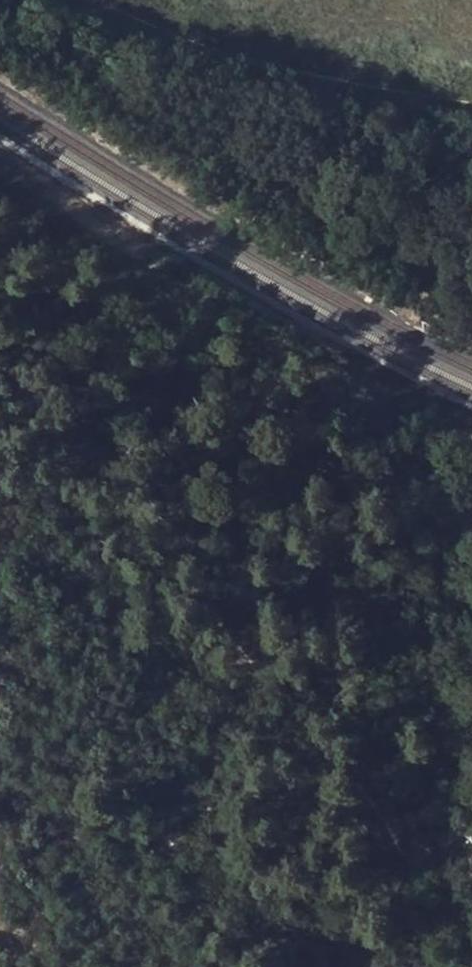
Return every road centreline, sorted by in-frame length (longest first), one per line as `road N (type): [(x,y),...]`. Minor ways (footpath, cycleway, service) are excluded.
road 1 (track): [(471,277),(270,192),(0,25)]

